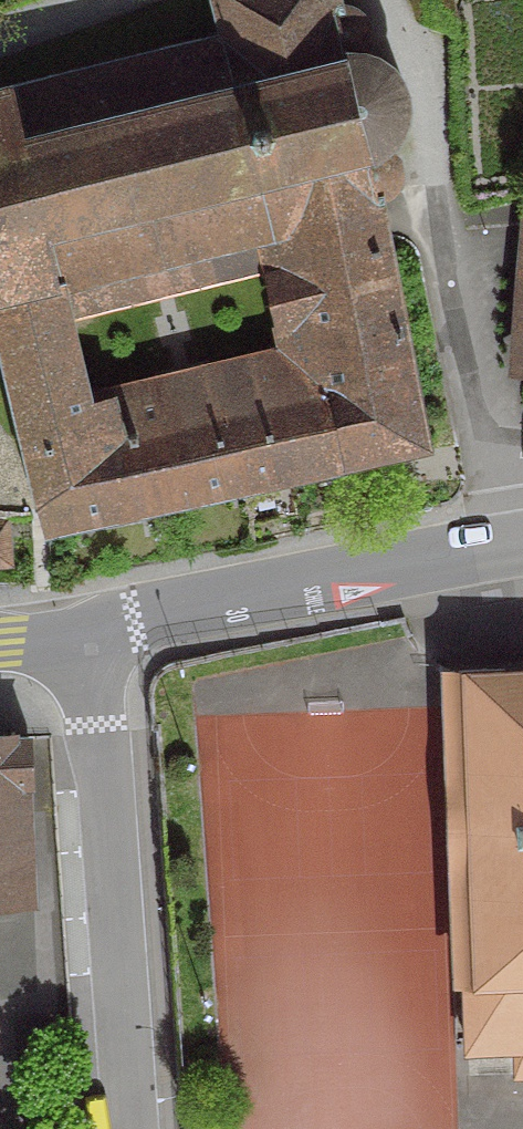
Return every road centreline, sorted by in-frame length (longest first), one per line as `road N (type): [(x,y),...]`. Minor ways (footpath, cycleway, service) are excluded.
road 1 (residential): [(94,635),(130,1128)]
road 2 (tertiary): [(94,635),(522,553)]

